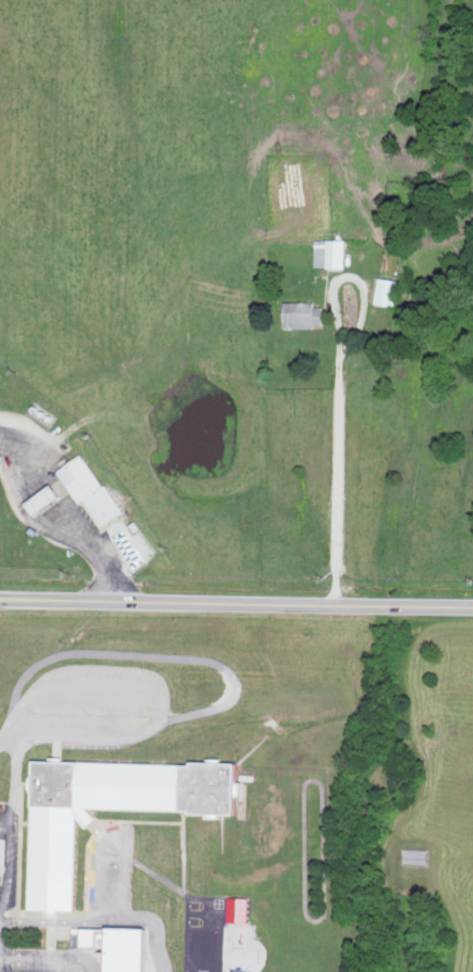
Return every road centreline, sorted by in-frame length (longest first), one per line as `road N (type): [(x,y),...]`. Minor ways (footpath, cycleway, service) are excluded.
road 1 (secondary): [(0,598),(472,607)]
road 2 (residential): [(329,604),(328,296),(345,279),(359,294),(358,316),(334,360)]

